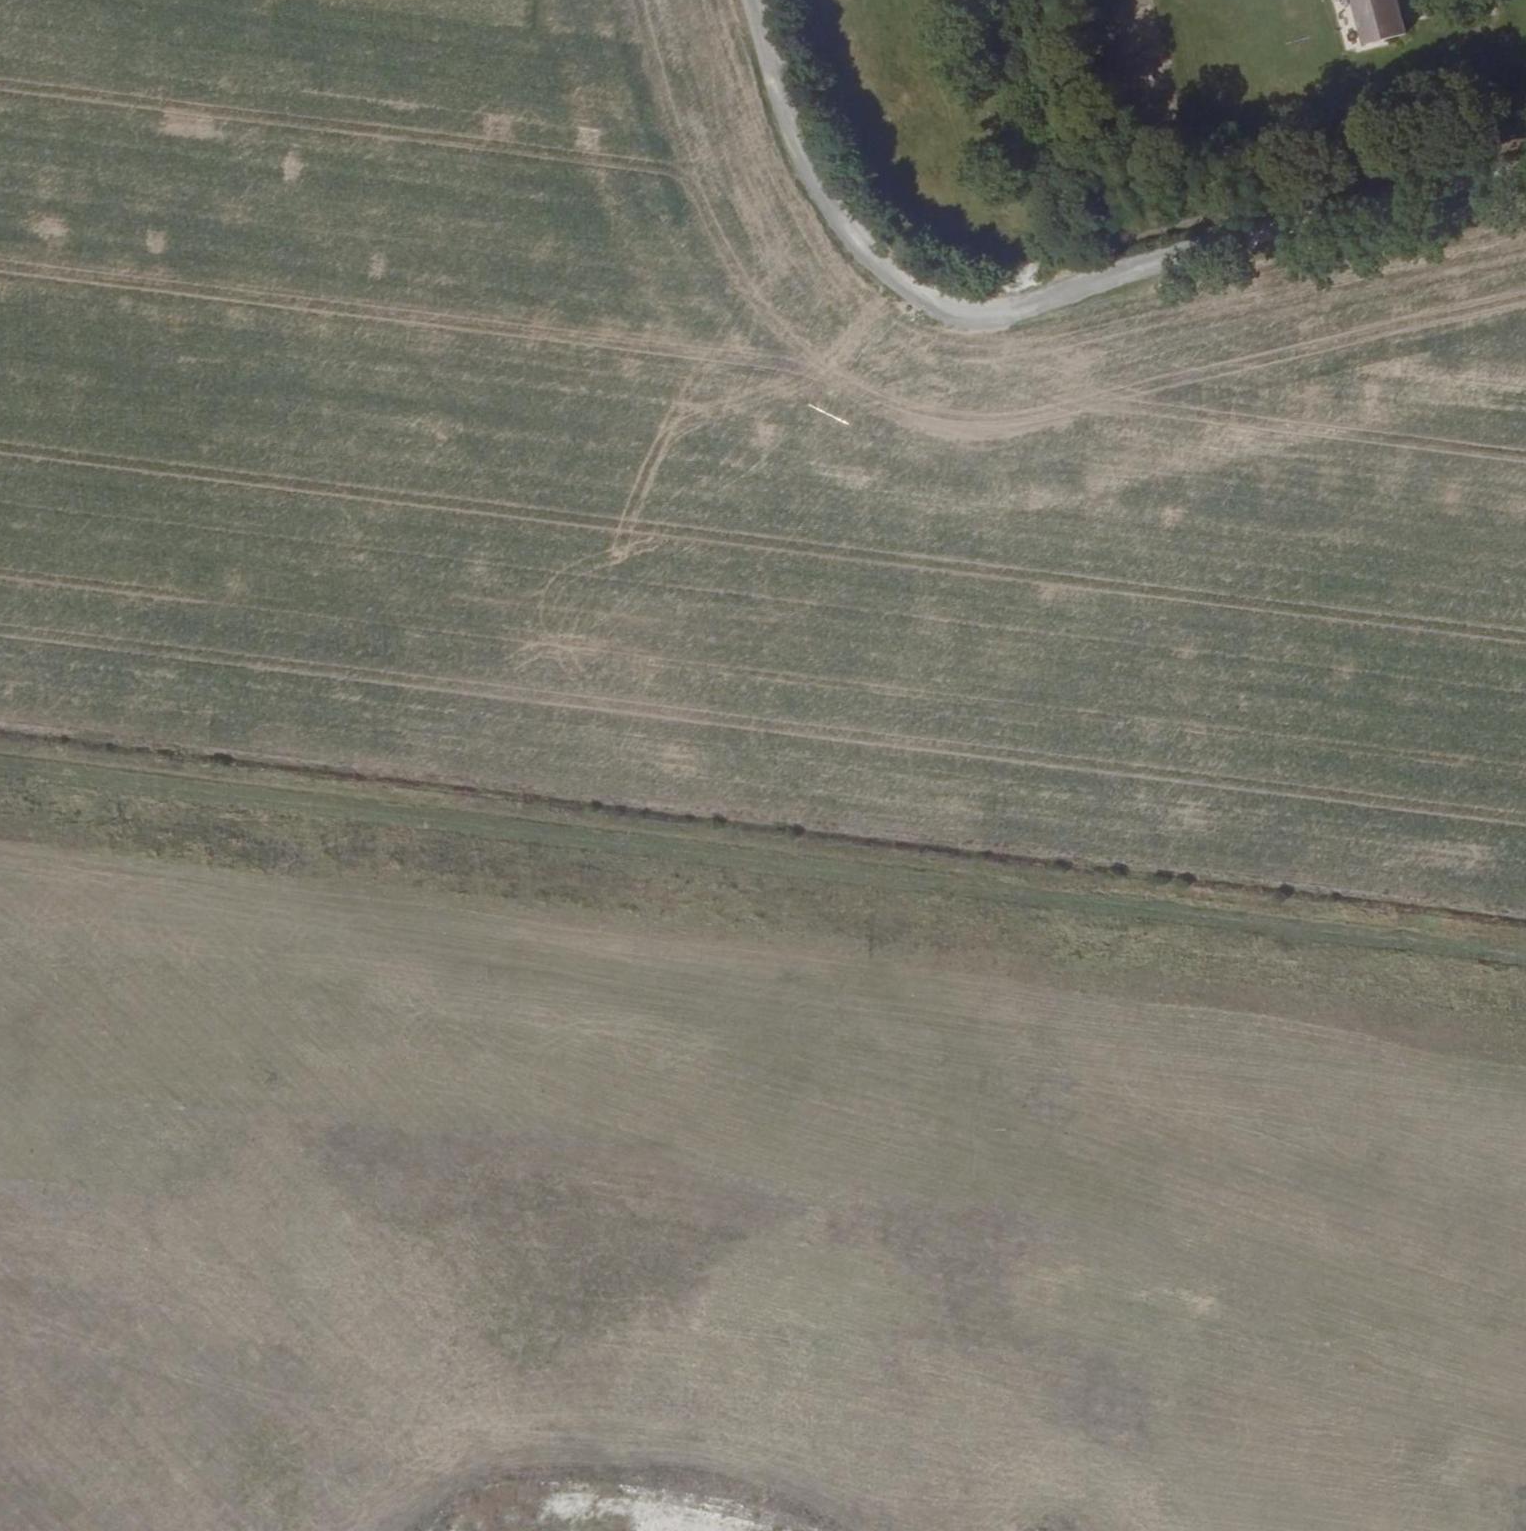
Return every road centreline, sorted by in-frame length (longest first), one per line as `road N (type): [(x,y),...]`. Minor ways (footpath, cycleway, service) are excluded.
road 1 (track): [(1028,322),(1086,299),(1525,176)]
road 2 (track): [(1028,322),(961,324),(914,293),(860,239),(817,176),(758,0)]

